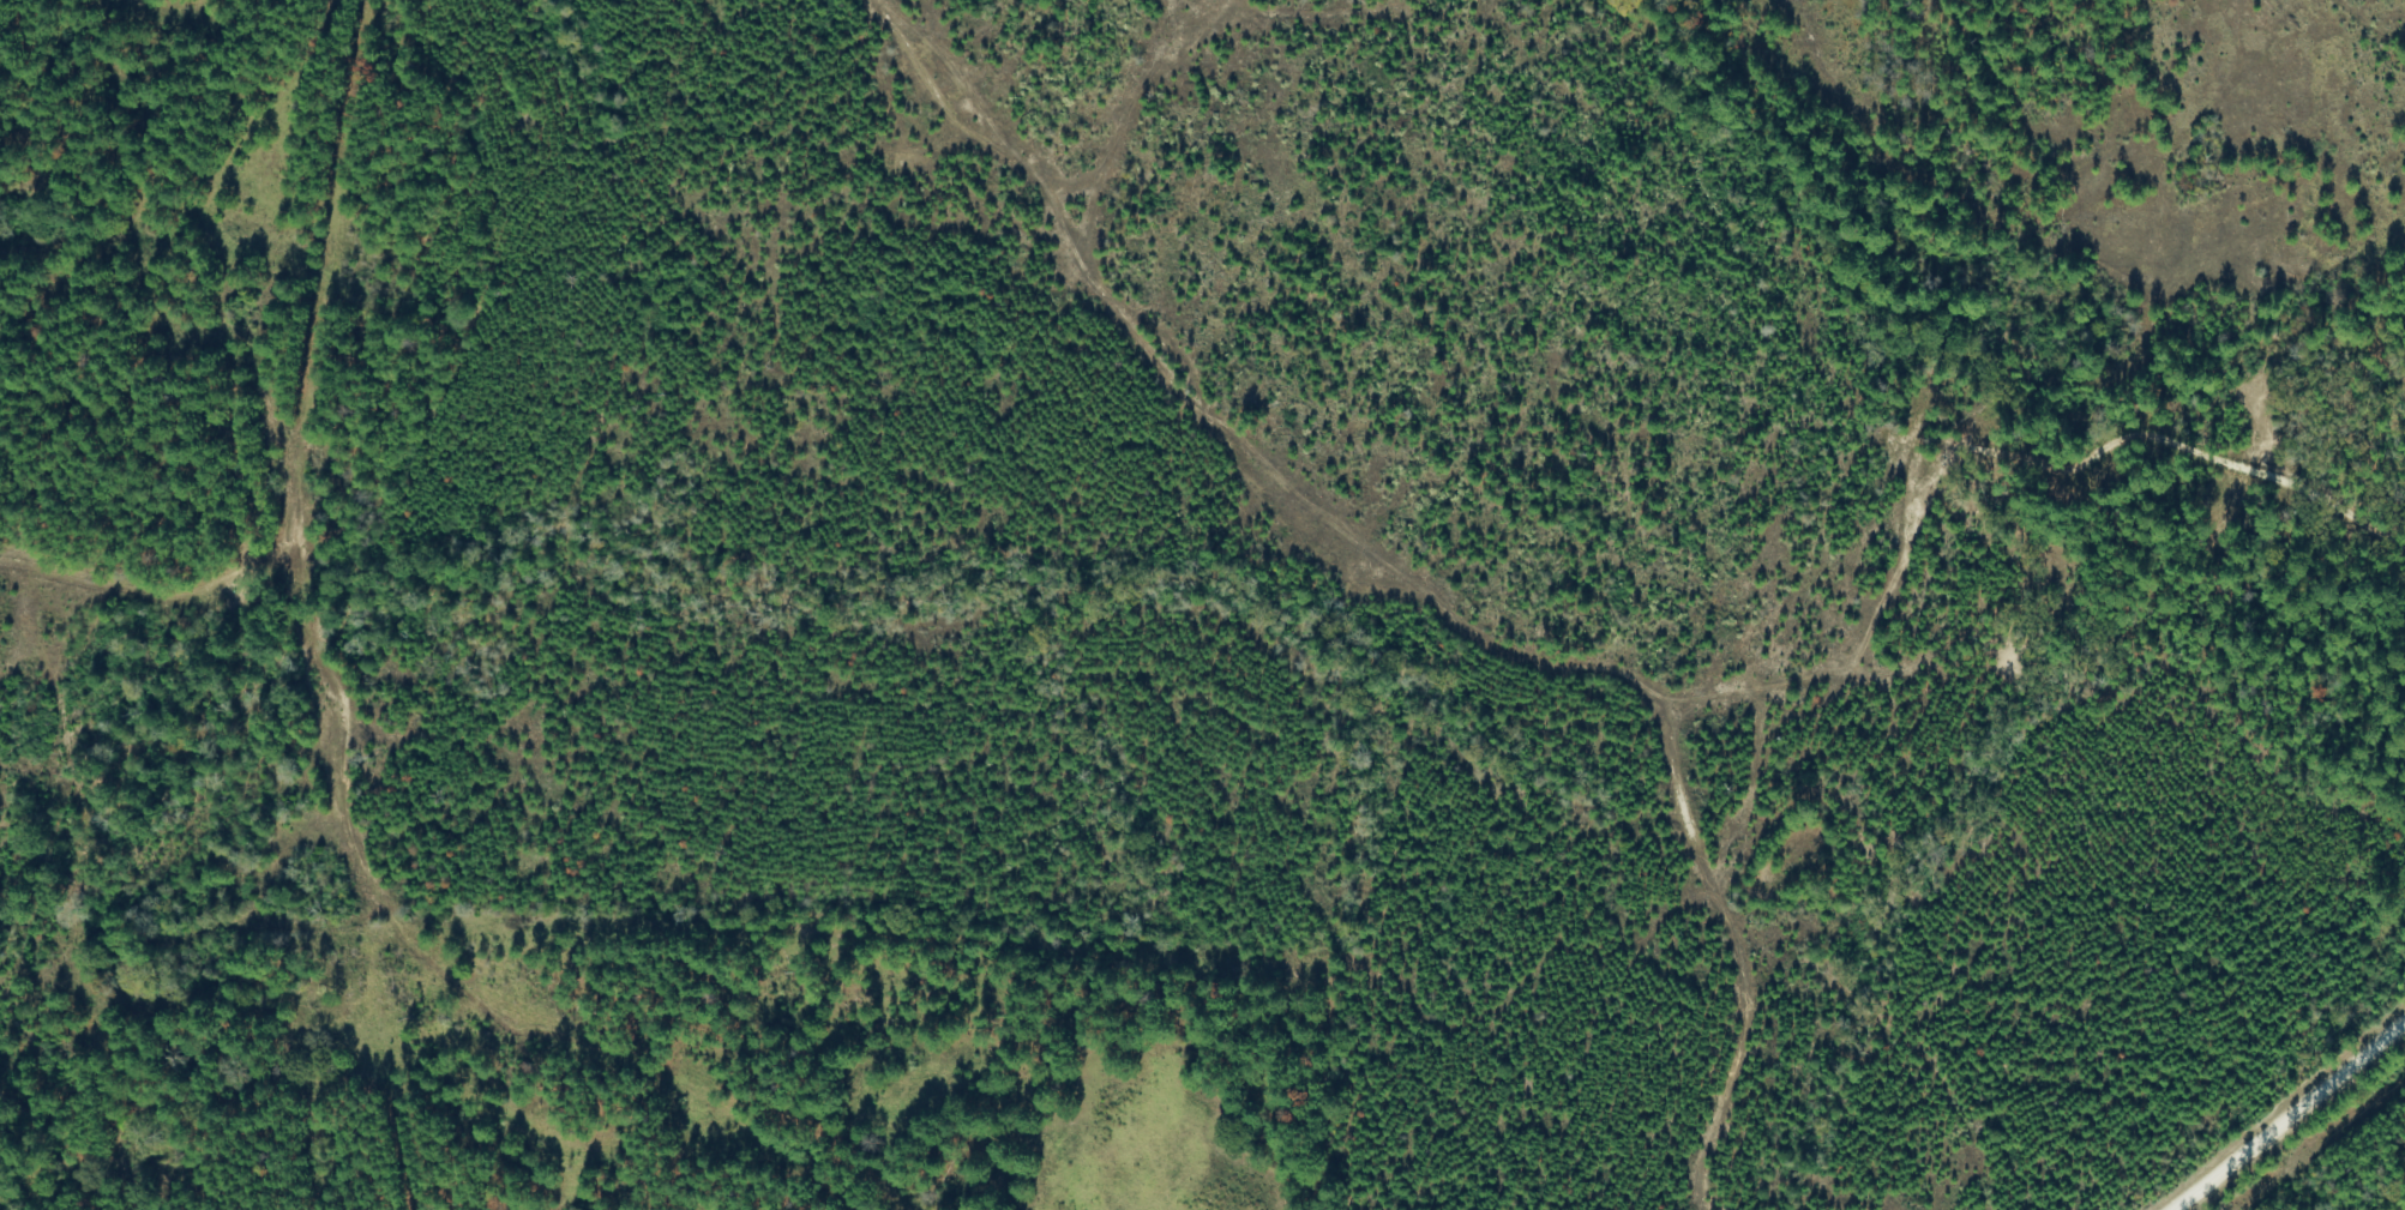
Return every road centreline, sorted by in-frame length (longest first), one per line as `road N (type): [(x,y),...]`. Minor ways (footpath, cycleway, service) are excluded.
road 1 (residential): [(2167,1209),(2404,1007)]

